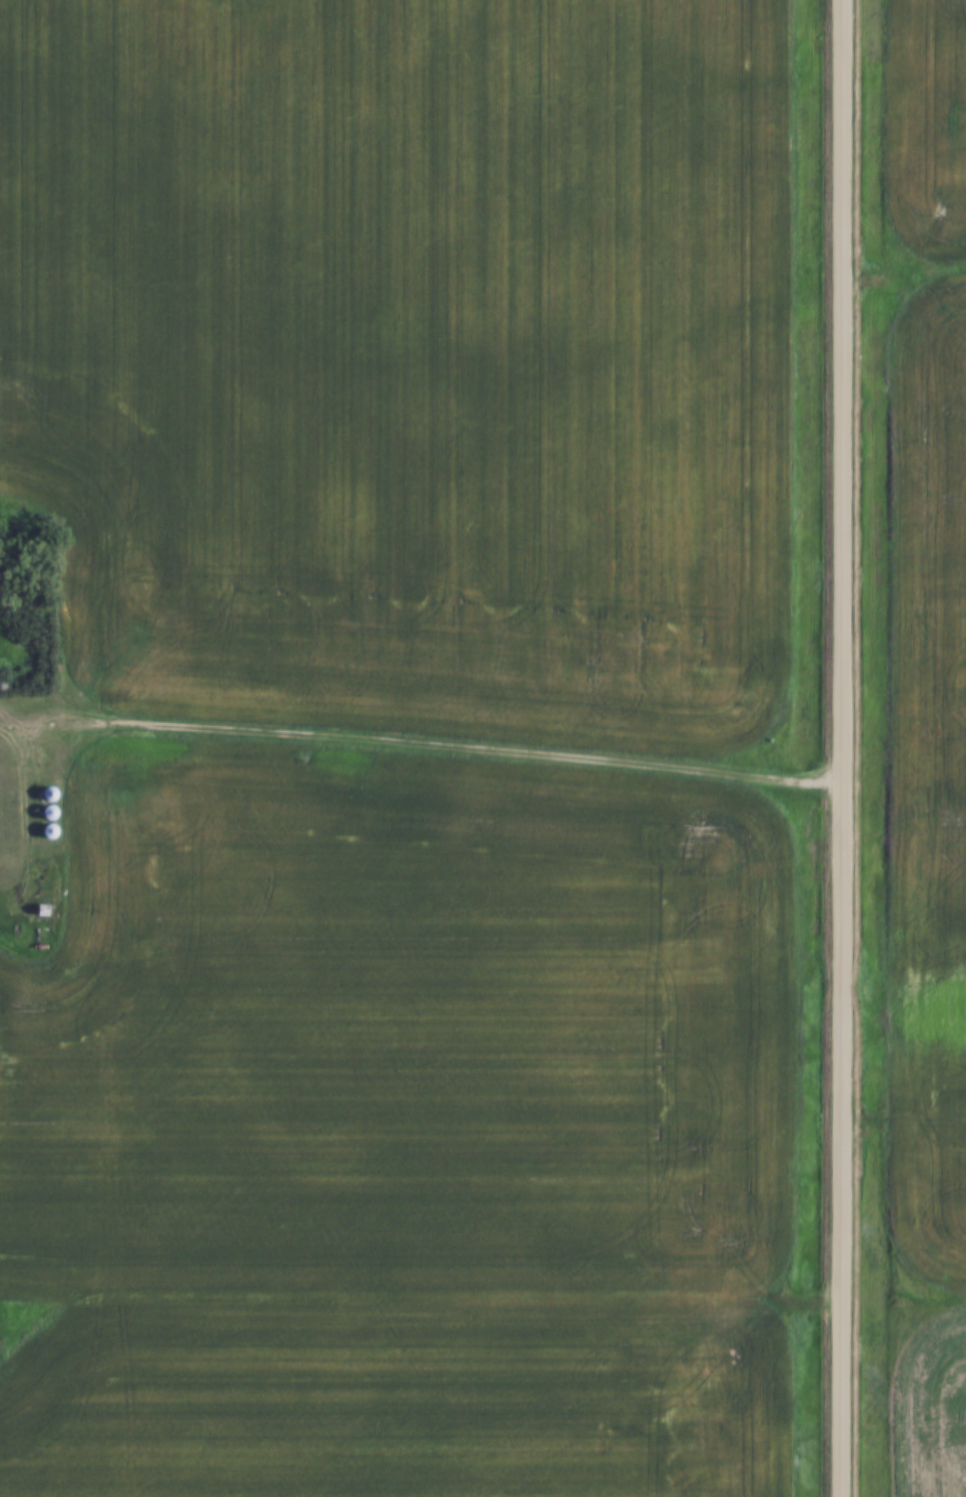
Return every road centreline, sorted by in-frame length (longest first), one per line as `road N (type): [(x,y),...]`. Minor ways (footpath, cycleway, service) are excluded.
road 1 (tertiary): [(843,1496),(844,0)]

